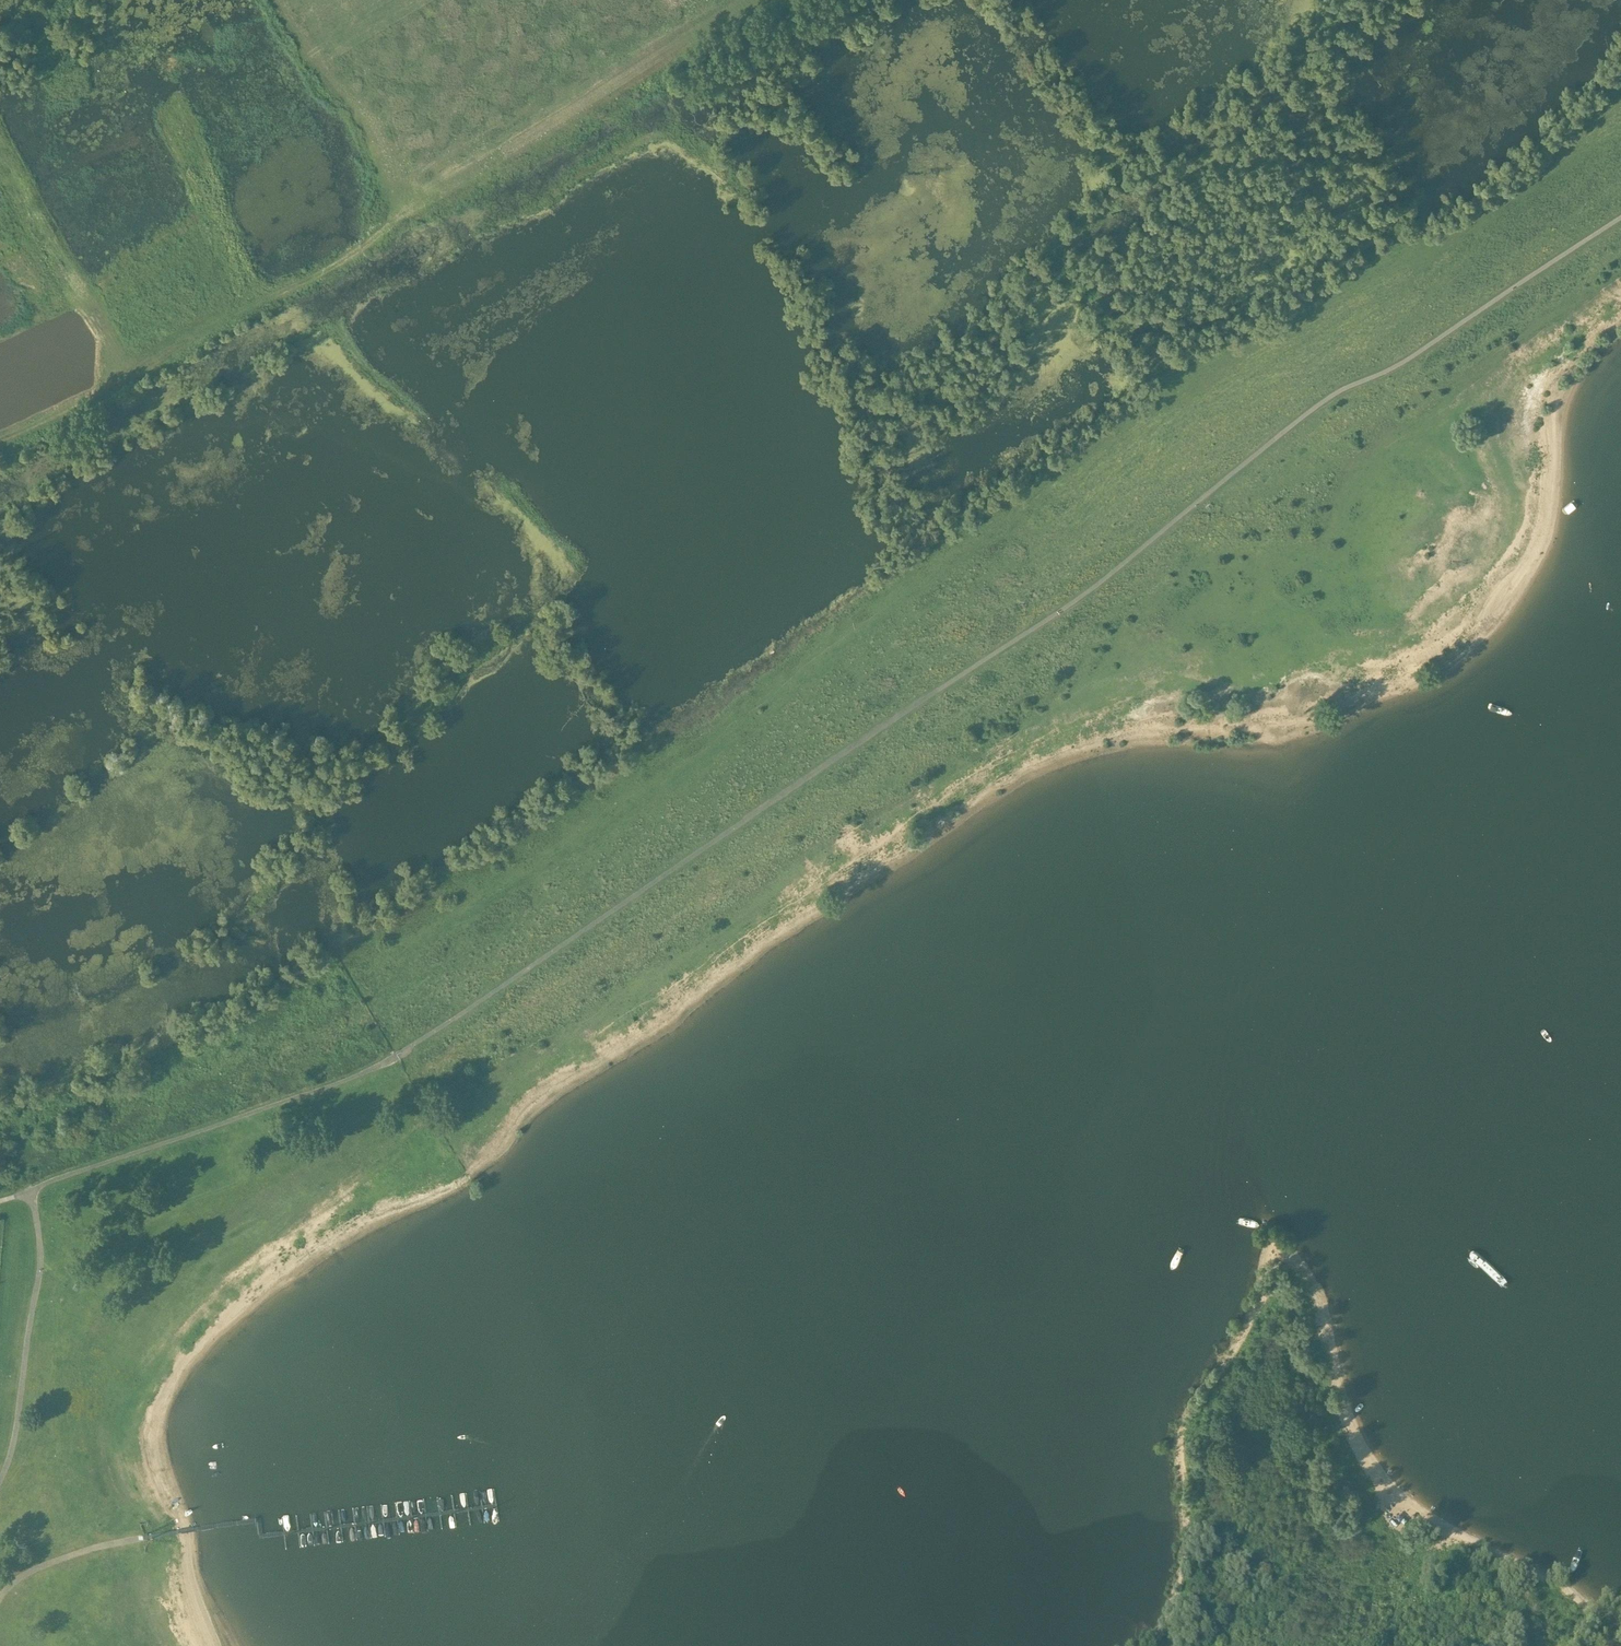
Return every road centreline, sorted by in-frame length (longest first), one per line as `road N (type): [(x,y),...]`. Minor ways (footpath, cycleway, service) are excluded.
road 1 (track): [(181,343),(355,254),(388,225)]
road 2 (track): [(143,1538),(45,1566),(0,1600)]

